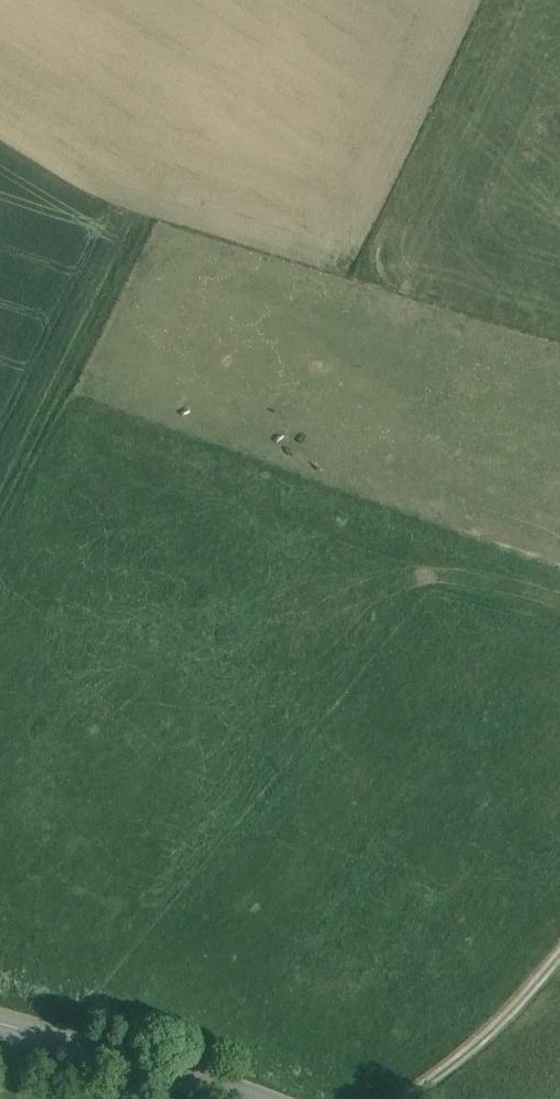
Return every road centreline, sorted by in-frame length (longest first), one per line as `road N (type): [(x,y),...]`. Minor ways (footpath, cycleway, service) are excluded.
road 1 (tertiary): [(252,1098),(0,1025)]

